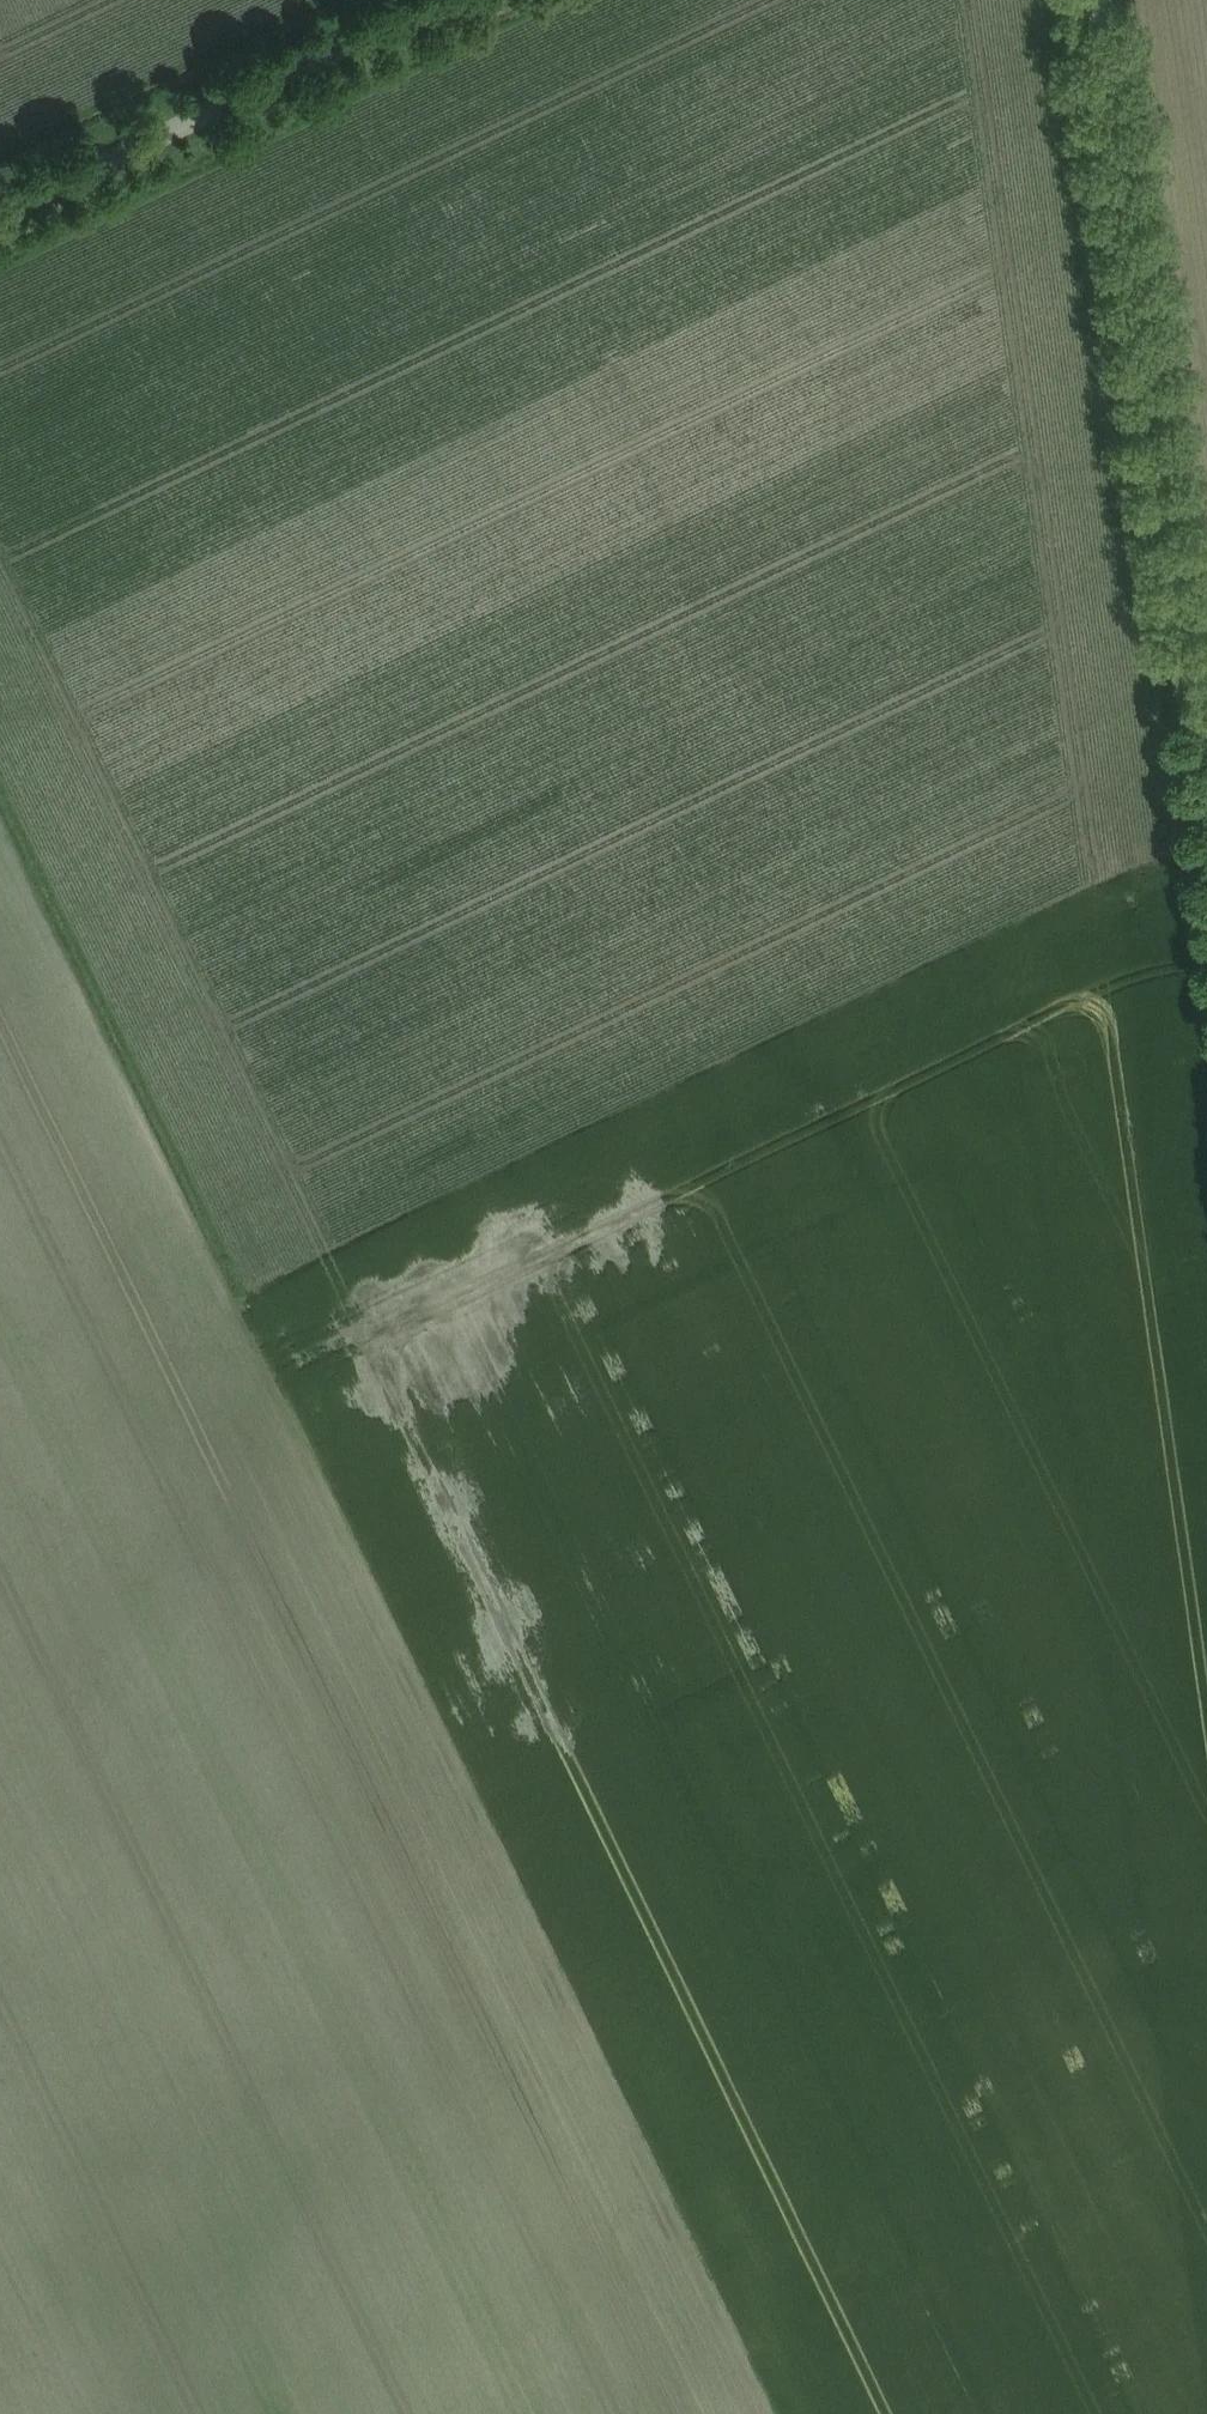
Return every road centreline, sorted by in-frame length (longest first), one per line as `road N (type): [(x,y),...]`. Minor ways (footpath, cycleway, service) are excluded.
road 1 (unclassified): [(1206,758),(1096,0)]
road 2 (unclassified): [(0,216),(449,0)]

